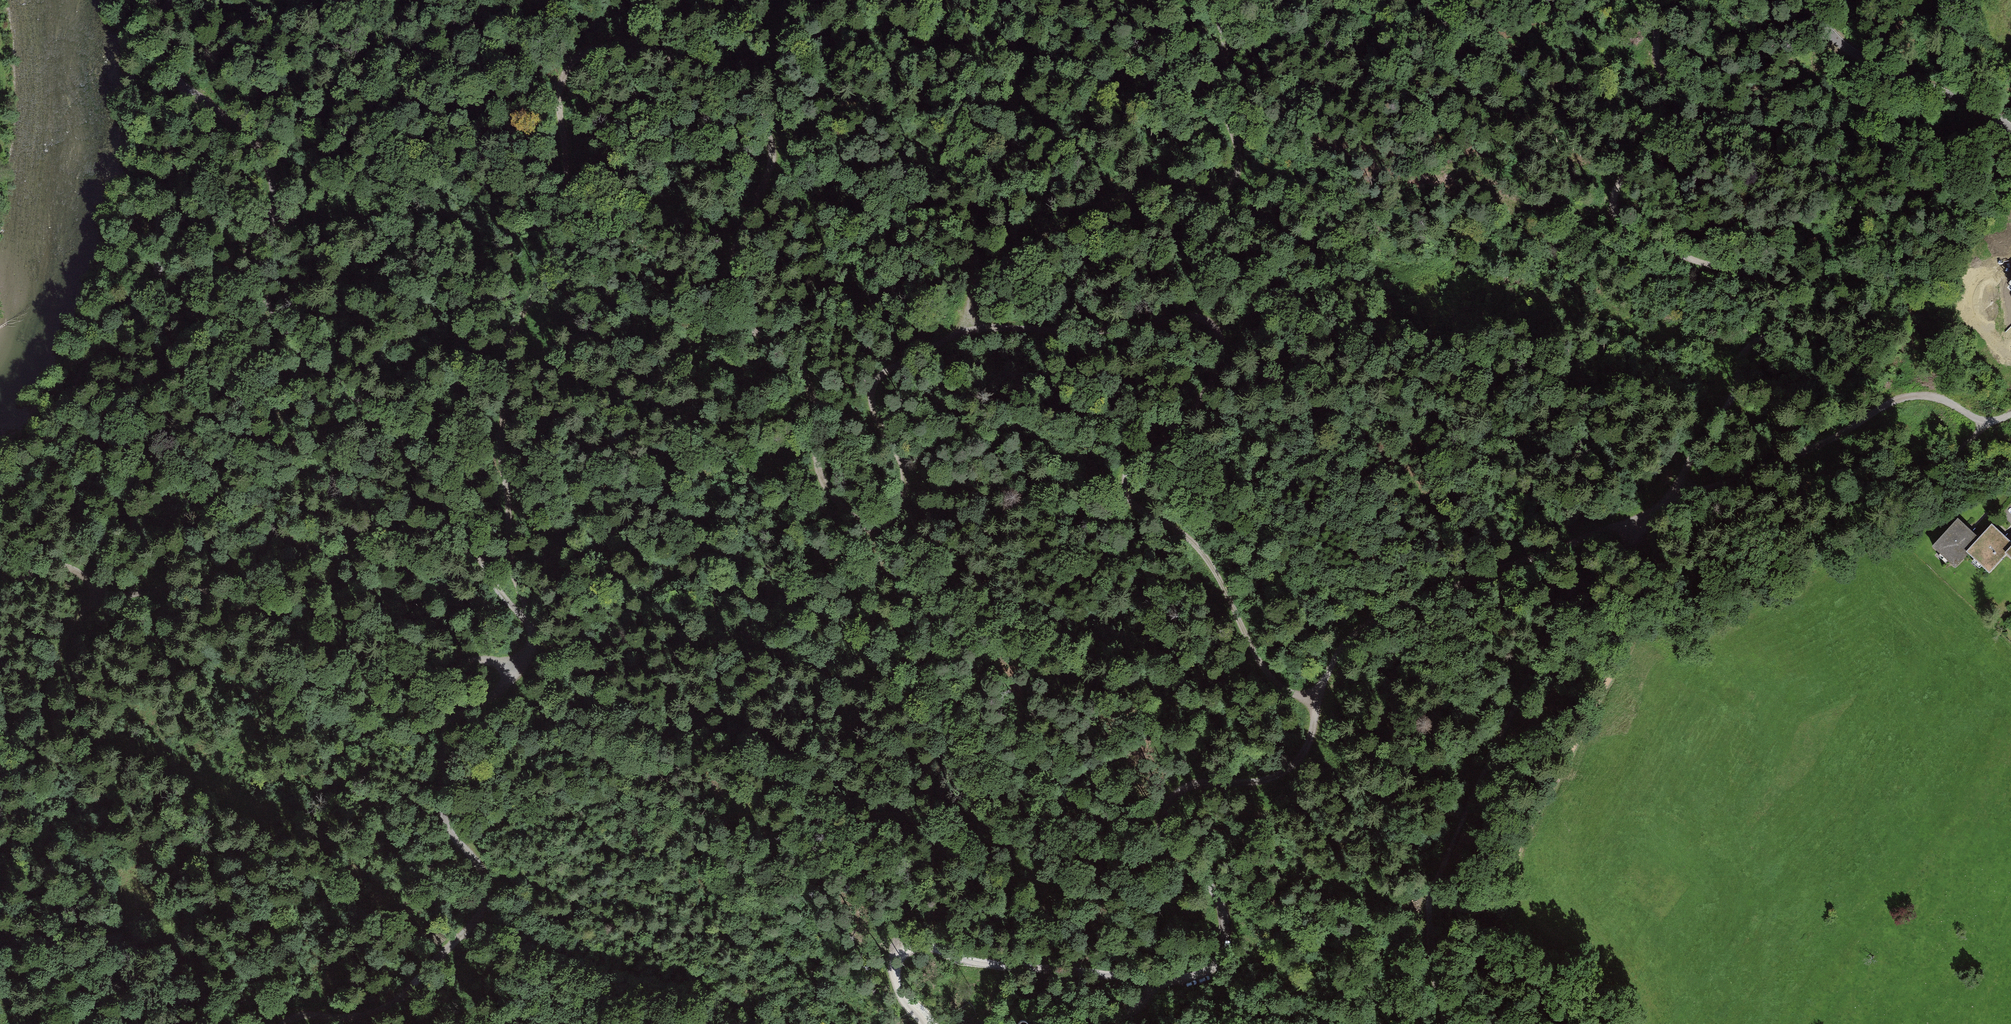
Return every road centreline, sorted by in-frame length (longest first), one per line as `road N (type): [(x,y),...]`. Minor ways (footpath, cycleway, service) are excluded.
road 1 (track): [(531,621),(505,562),(503,341),(558,243),(565,176),(558,81),(577,56),(604,48),(689,61),(736,86),(764,121),(771,161),(721,282),(726,308),(792,360),(809,395),(816,472),(858,525),(877,532),(902,503),(905,471),(869,413),(873,378),(959,332),(1206,318),(1221,337),(1210,382),(1175,433),(1130,465),(1122,484),(1129,503),(1207,557),(1264,673),(1312,703)]
road 2 (track): [(176,77),(249,134),(263,157),(272,194),(253,266),(268,306),(296,346),(462,501),(493,584),(531,621),(538,645),(504,684),(468,702),(448,725),(443,822),(486,875),(487,895),(459,936),(384,1008),(279,1023)]
road 3 (track): [(925,1023),(892,975),(897,955),(920,947),(1005,966),(1155,979),(1186,979),(1221,965),(1223,921),(1202,872),(1171,841),(1171,809),(1181,790),(1281,774),(1303,755),(1312,703)]
road 4 (track): [(1653,0),(1659,65),(1679,104),(1613,205),(1625,227),(1685,259),(1778,282),(1787,295),(1787,316),(1751,347),(1738,385),(1655,507)]
road 5 (motorway): [(2010,1007),(1806,995),(1618,996),(1425,1023)]
road 6 (track): [(1655,507),(1632,550),(1580,584),(1555,614),(1434,884),(1429,956),(1444,1023)]
road 7 (track): [(0,501),(58,454),(85,358),(116,314),(149,286),(157,223),(176,166),(176,77),(152,33),(170,0)]
road 8 (track): [(0,605),(33,569),(66,564),(100,593),(120,597),(178,584),(204,588),(272,629),(335,653),(422,667),(467,657),(519,668)]
road 9 (track): [(959,332),(971,286),(986,269),(1133,194),(1213,198),(1234,180),(1236,156),(1215,96),(1224,64),(1221,31),(1207,0)]
road 10 (track): [(1312,703),(1341,642),(1368,620),(1655,507)]
road 11 (track): [(2010,412),(1988,419),(1934,397),(1898,398),(1830,441),(1655,507)]
road 12 (track): [(747,942),(569,811),(523,811),(469,852)]
road 13 (track): [(877,532),(894,608),(879,674),(746,806)]
road 14 (track): [(771,161),(784,140),(770,77),(783,45),(907,32)]
road 15 (unclassified): [(2010,131),(1983,109),(1862,58),(1832,37),(1814,0)]
road 16 (track): [(487,895),(560,888),(653,951)]
road 17 (track): [(1221,337),(1349,283)]

